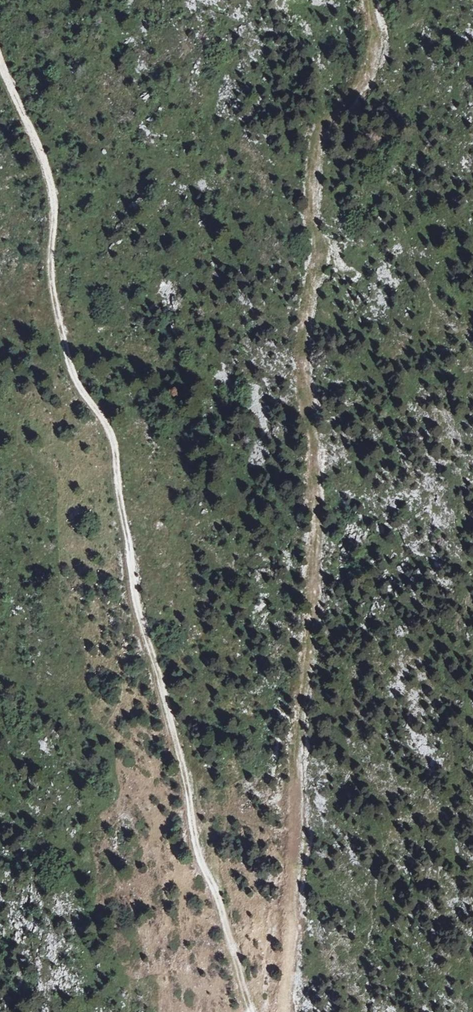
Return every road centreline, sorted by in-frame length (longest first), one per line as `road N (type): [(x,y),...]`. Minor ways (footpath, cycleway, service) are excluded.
road 1 (track): [(282,1011),(315,552),(304,354),(320,246),(311,217),(313,163),(318,137),(375,62),(372,0)]
road 2 (track): [(0,63),(45,165),(56,312),(74,378),(112,435),(132,575),(198,853),(250,1011)]

